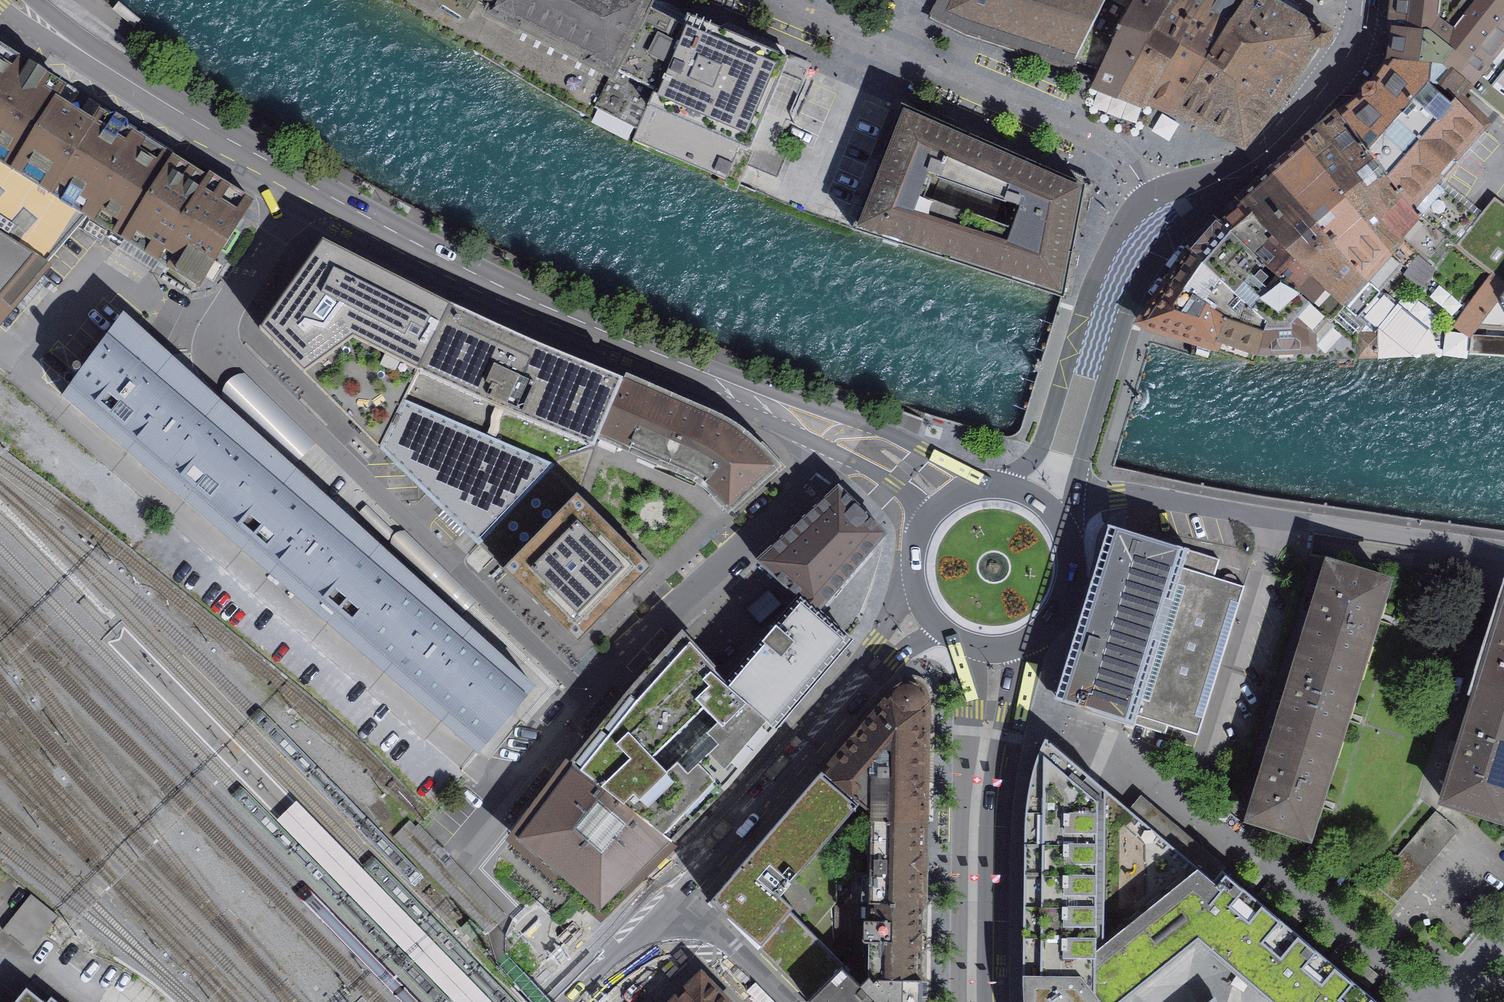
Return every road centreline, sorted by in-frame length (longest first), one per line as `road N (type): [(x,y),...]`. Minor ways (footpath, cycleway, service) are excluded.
road 1 (residential): [(507,799),(13,366)]
road 2 (primary): [(306,186),(507,290),(788,407)]
road 3 (residential): [(219,332),(586,697)]
road 4 (residential): [(1162,219),(1112,148),(766,0)]
road 5 (residential): [(1075,501),(1141,495),(1503,551)]
road 6 (residential): [(836,451),(636,639),(586,697)]
road 7 (primary): [(14,0),(134,84),(306,186)]
road 8 (secondary): [(1162,219),(1248,166),(1303,115),(1348,55),(1363,0)]
road 9 (primary): [(849,694),(648,906)]
road 10 (residential): [(219,332),(125,279),(92,285),(13,366)]
road 11 (tertiary): [(978,1001),(982,782)]
road 12 (primary): [(989,485),(885,429),(788,407)]
road 13 (secondary): [(1105,312),(1065,374),(1040,447),(1000,485)]
road 14 (secondary): [(1075,501),(1105,387),(1105,312)]
road 15 (residential): [(648,906),(701,917),(787,1001)]
road 16 (residential): [(306,186),(219,332)]
road 17 (tertiary): [(982,782),(1011,714),(1028,639)]
road 18 (tertiary): [(966,642),(982,782)]
road 19 (primary): [(912,571),(849,694)]
road 20 (primary): [(648,906),(555,1001)]
road 21 (residential): [(586,697),(507,799)]

